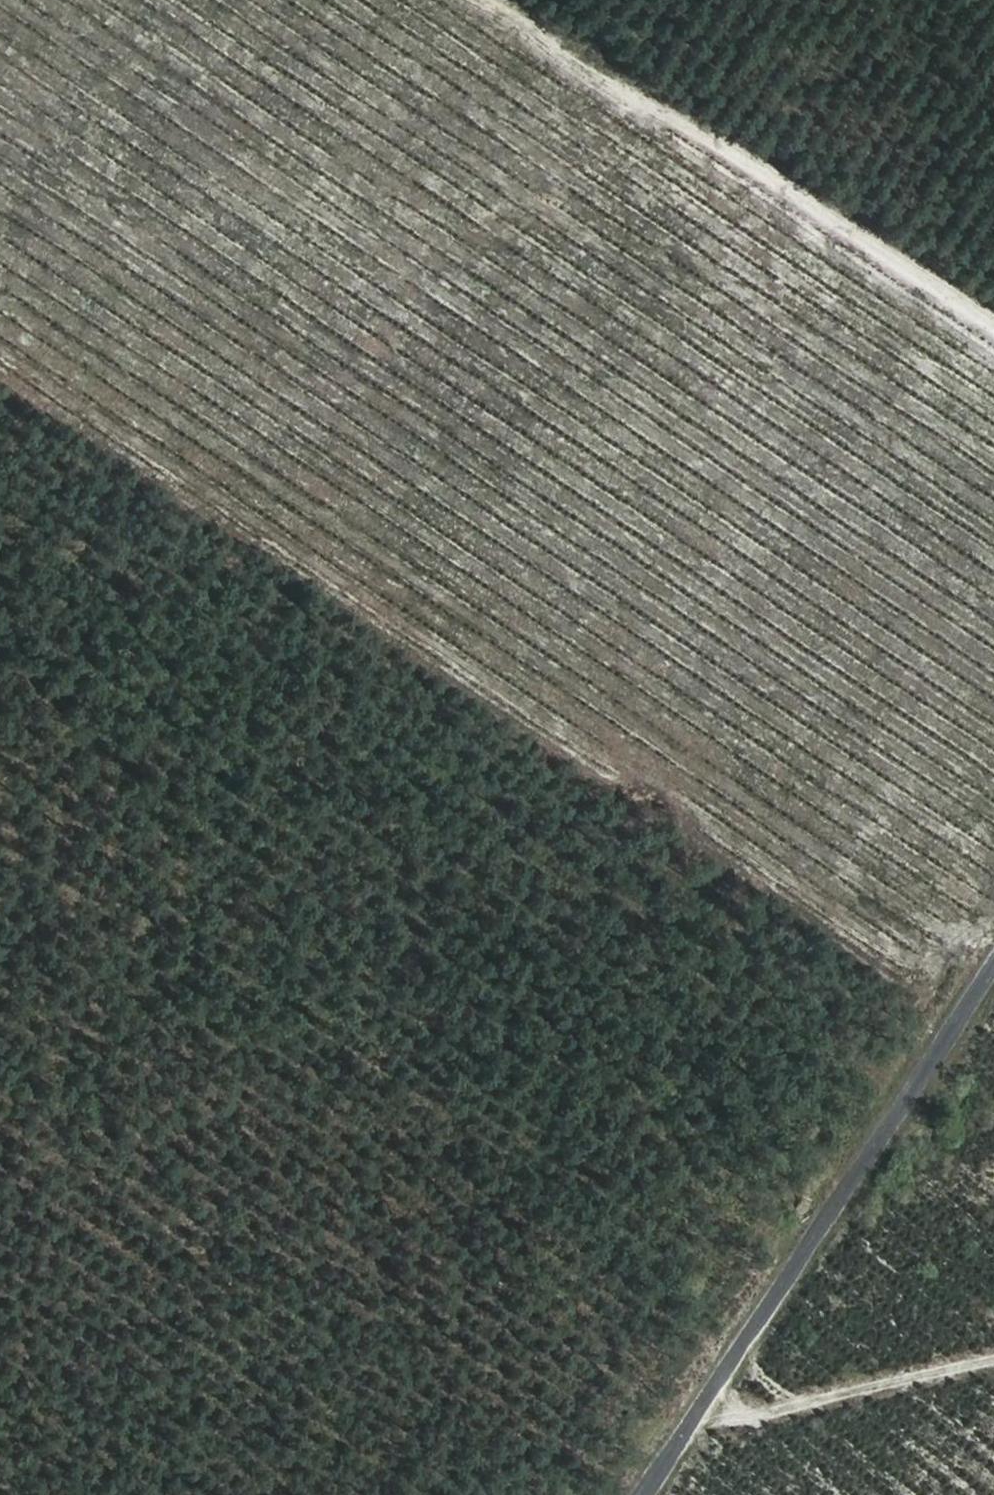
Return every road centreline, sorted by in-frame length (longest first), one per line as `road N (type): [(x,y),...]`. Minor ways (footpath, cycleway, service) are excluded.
road 1 (residential): [(993,974),(650,1494)]
road 2 (track): [(478,0),(644,115),(993,329)]
road 3 (track): [(704,1414),(993,1365)]

